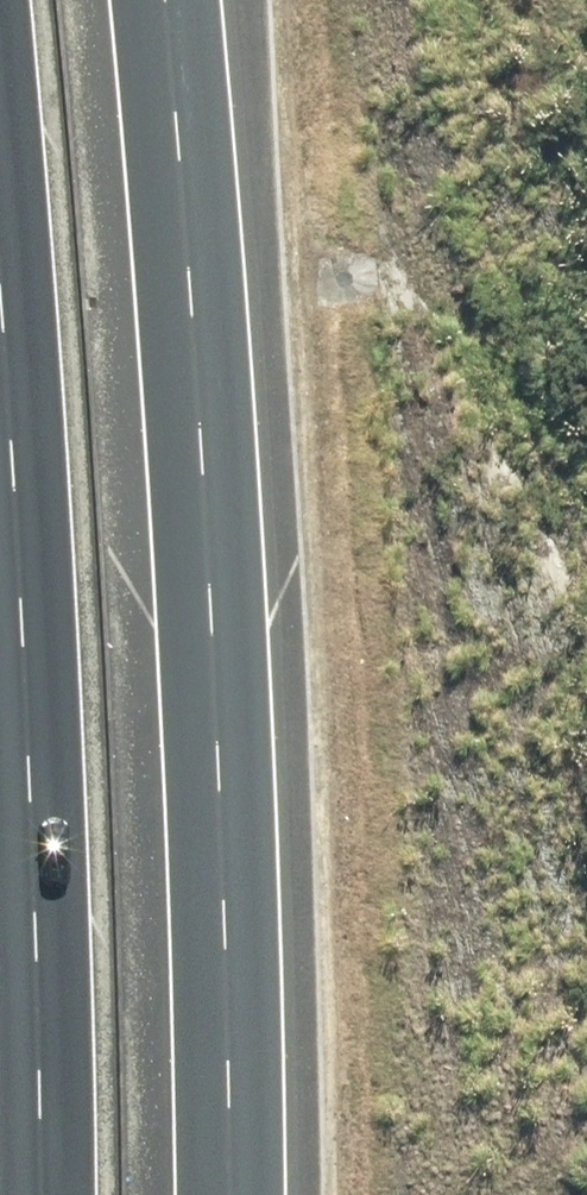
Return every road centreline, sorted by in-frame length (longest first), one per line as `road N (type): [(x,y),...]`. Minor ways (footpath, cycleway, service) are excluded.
road 1 (motorway): [(164,0),(217,772),(229,1194)]
road 2 (motorway): [(39,1194),(21,628),(0,289)]

